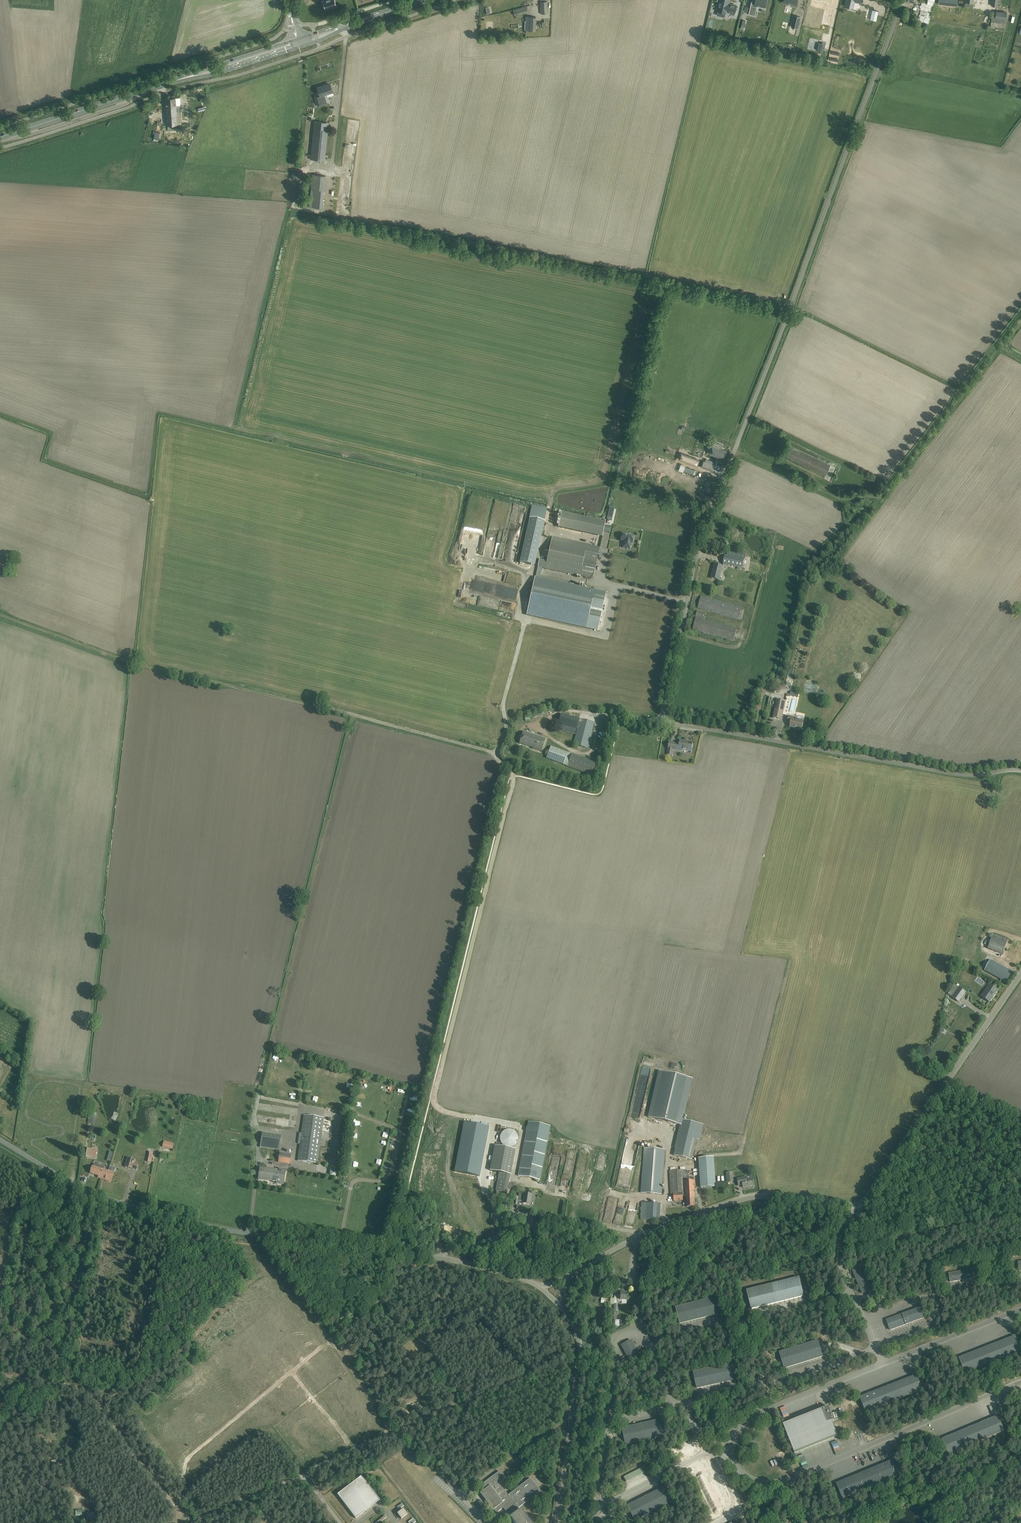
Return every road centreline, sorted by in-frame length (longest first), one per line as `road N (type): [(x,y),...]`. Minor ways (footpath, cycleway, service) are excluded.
road 1 (unclassified): [(1020,772),(952,774),(668,722),(662,714),(703,529),(806,268),(899,0)]
road 2 (track): [(514,776),(492,752),(130,661),(0,615)]
road 3 (track): [(503,1233),(486,1189),(496,1123),(434,1103),(514,776)]
road 4 (unclassified): [(646,1233),(764,1193),(861,1205),(1020,971)]
road 5 (unclassified): [(424,1256),(128,1204),(75,1185),(0,1139)]
road 6 (track): [(1020,320),(887,492),(841,498),(734,451)]
road 7 (unclassified): [(424,1256),(552,1216),(646,1233)]
road 8 (unclassified): [(554,1522),(580,1347),(560,1305)]
road 9 (primary): [(0,137),(180,79)]
road 10 (track): [(496,1123),(523,1128),(503,1233)]
road 11 (primary): [(180,79),(300,47)]
road 12 (primary): [(297,39),(180,79)]
road 13 (unclassified): [(540,1287),(424,1256)]

